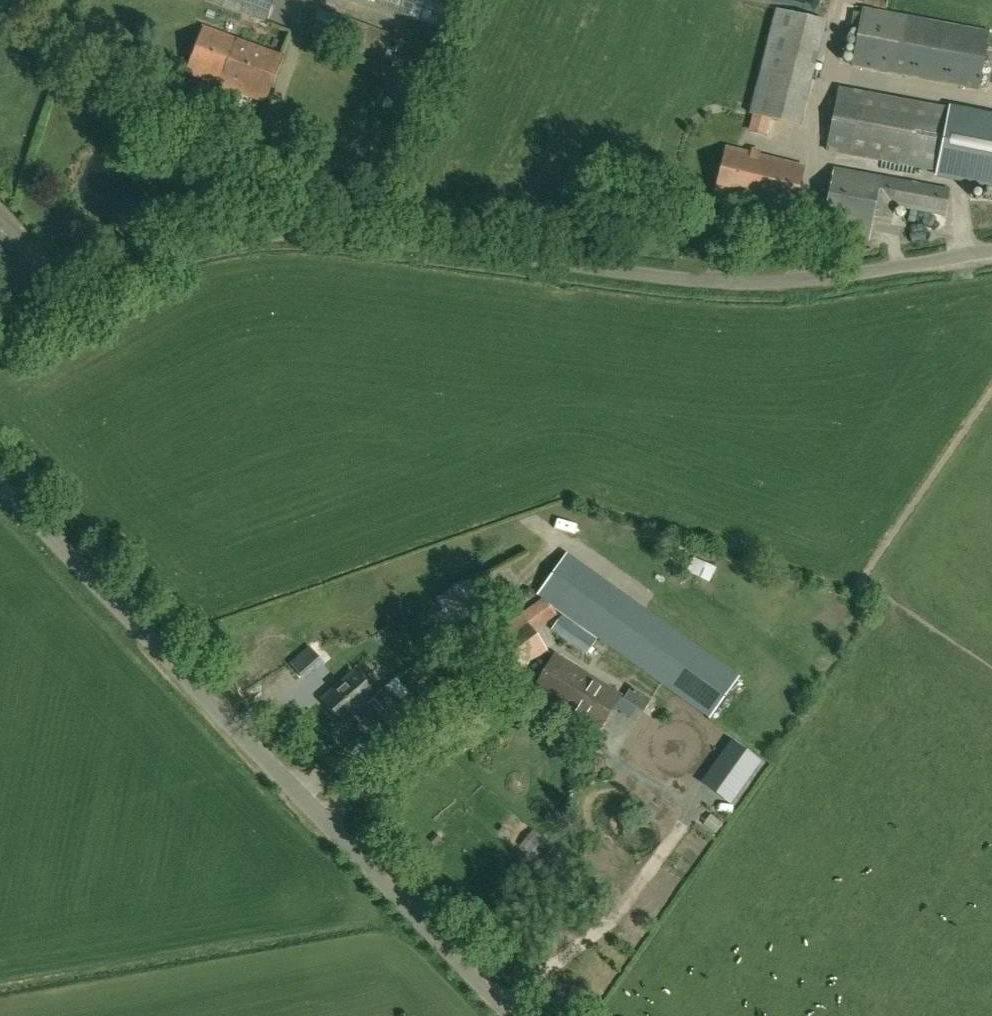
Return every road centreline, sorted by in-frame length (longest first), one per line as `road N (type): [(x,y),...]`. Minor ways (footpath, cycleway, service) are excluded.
road 1 (unclassified): [(991,254),(879,274),(729,285),(352,240),(242,241),(162,258),(0,346)]
road 2 (unclassified): [(515,1015),(0,478)]

